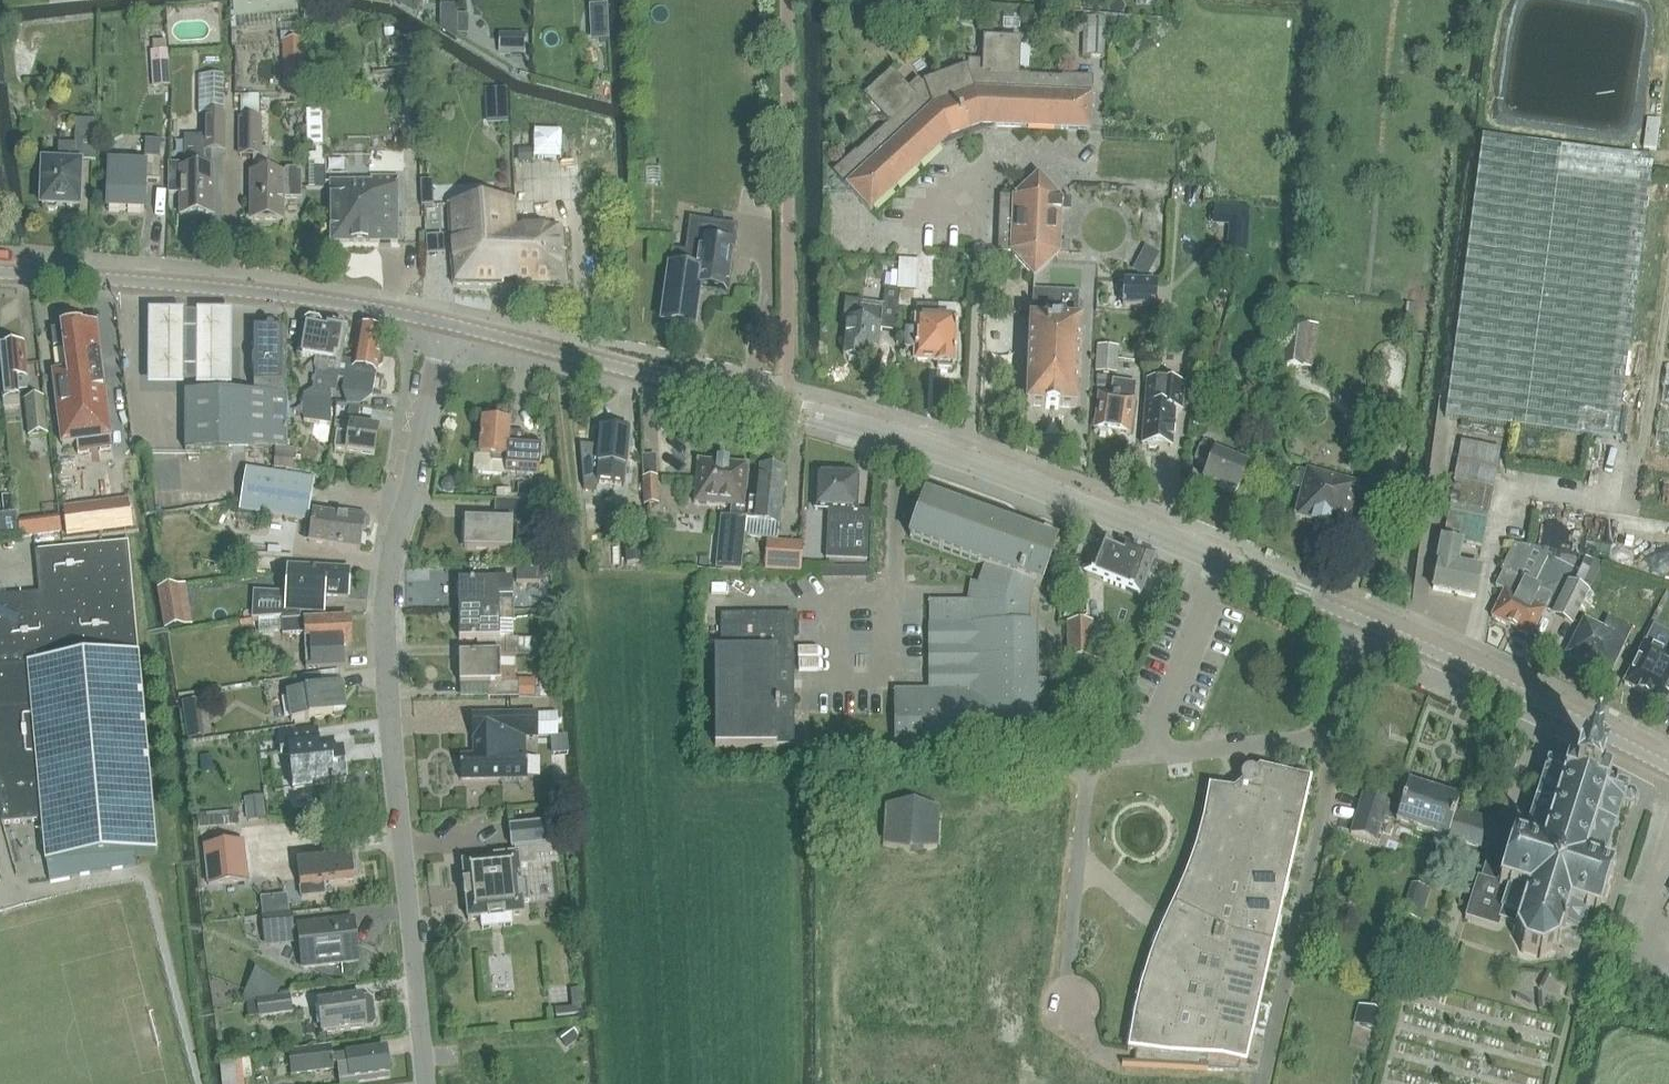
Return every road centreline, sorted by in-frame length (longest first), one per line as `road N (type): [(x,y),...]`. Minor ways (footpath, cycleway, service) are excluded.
road 1 (tertiary): [(1668,764),(1482,669),(896,439),(447,326)]
road 2 (residential): [(426,1083),(394,752),(388,594),(447,326)]
road 3 (tertiary): [(0,273),(192,283),(447,326)]

